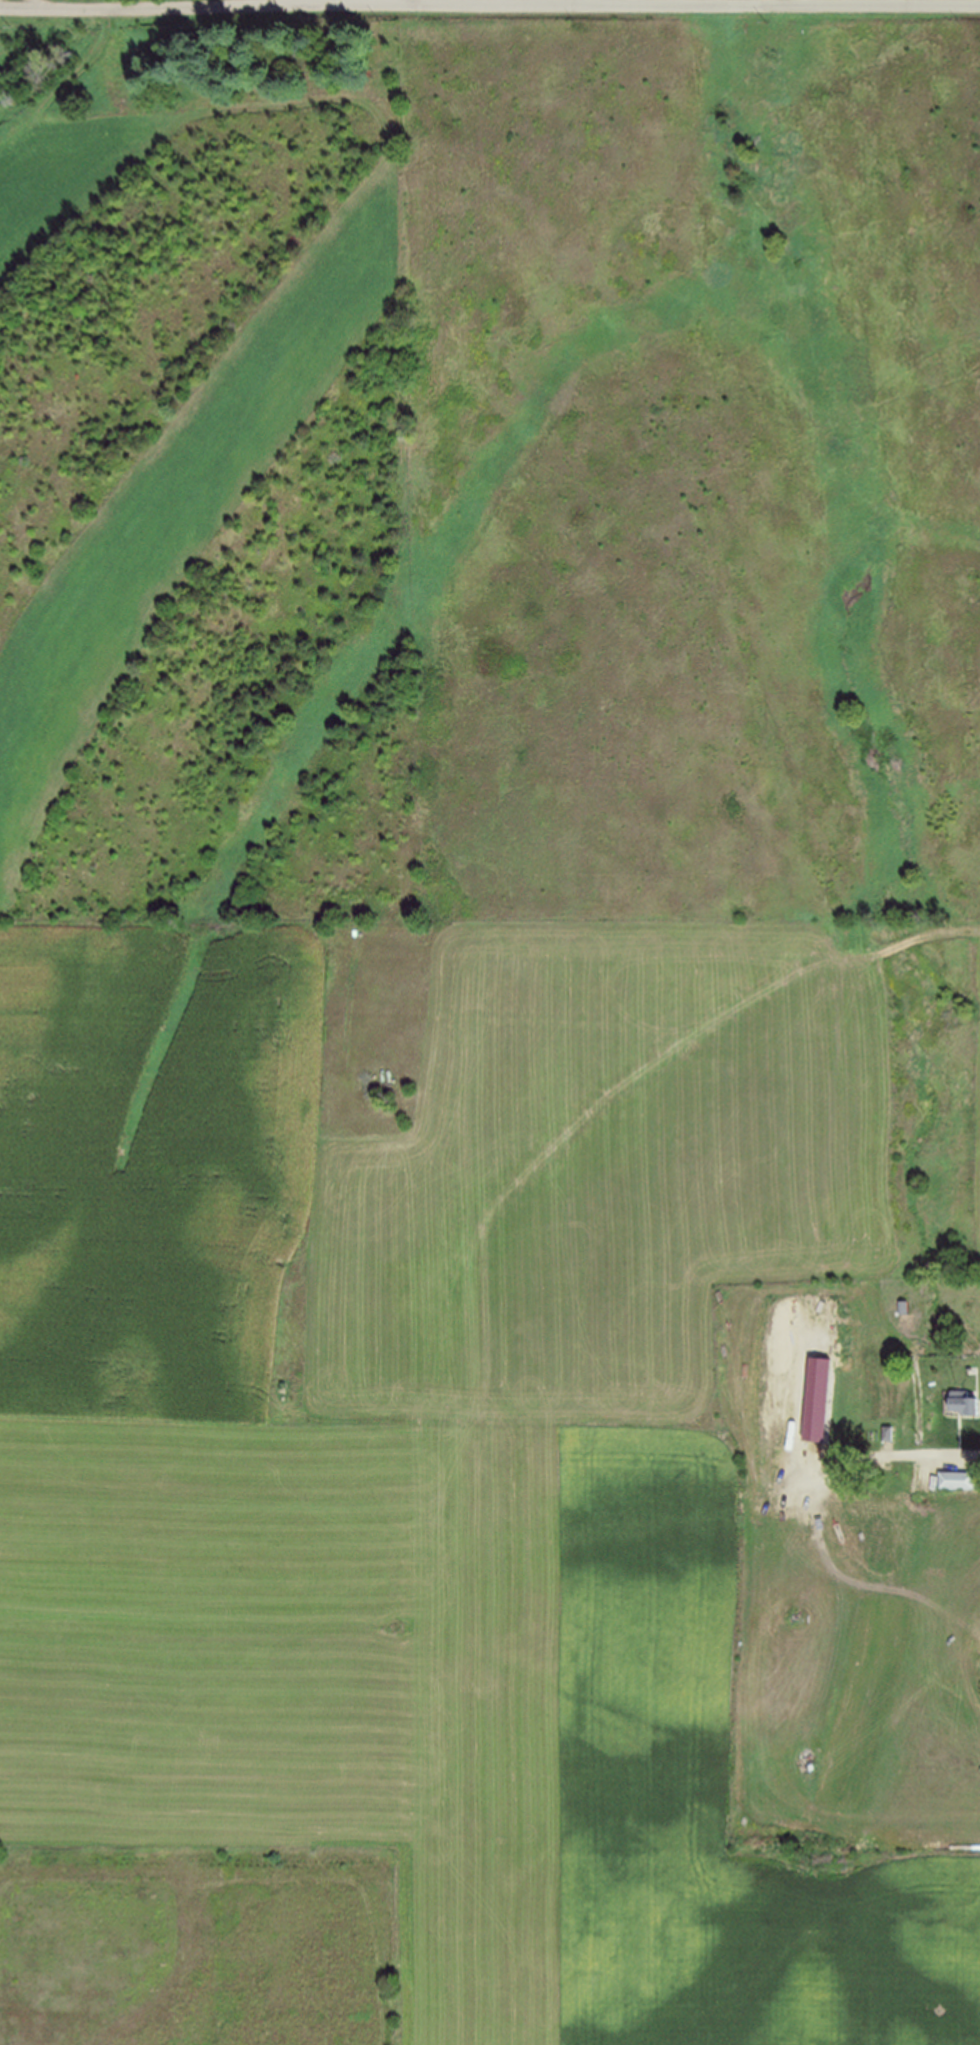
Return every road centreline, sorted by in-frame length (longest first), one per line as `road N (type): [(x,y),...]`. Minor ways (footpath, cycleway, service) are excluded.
road 1 (residential): [(979,4),(0,7)]
road 2 (track): [(834,963),(861,964),(926,934),(979,933)]

